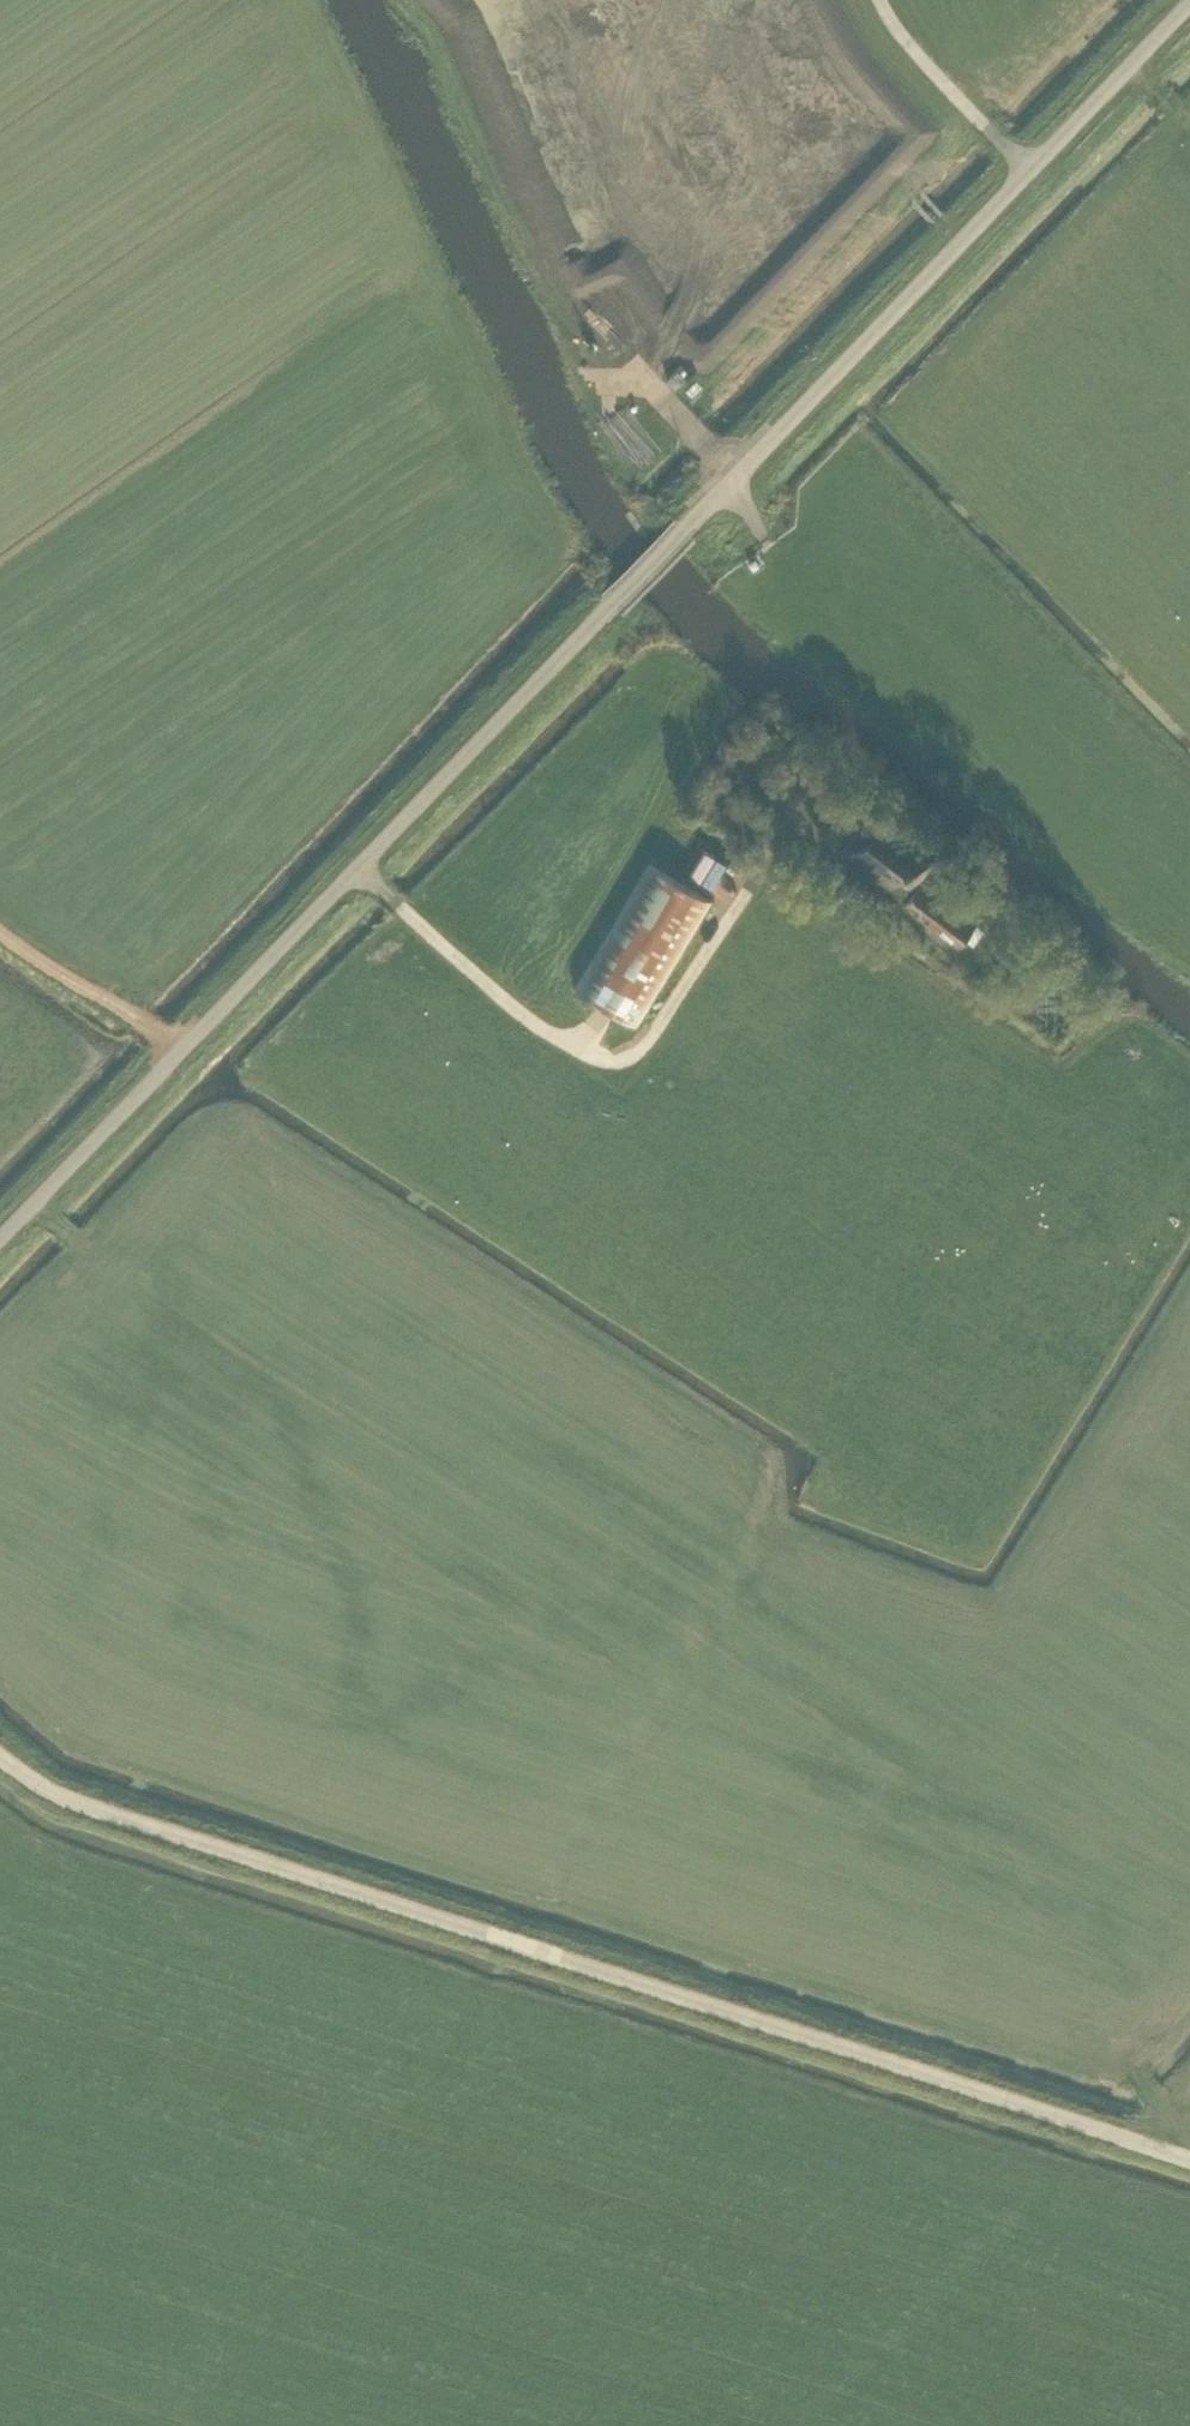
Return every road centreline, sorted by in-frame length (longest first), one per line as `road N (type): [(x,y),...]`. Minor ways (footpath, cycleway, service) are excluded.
road 1 (unclassified): [(181,1050),(1189,8)]
road 2 (unclassified): [(1189,2166),(59,1805),(0,1759)]
road 3 (unclassified): [(0,1237),(181,1050)]
road 4 (unclassified): [(181,1050),(134,1016),(73,994),(0,941)]

